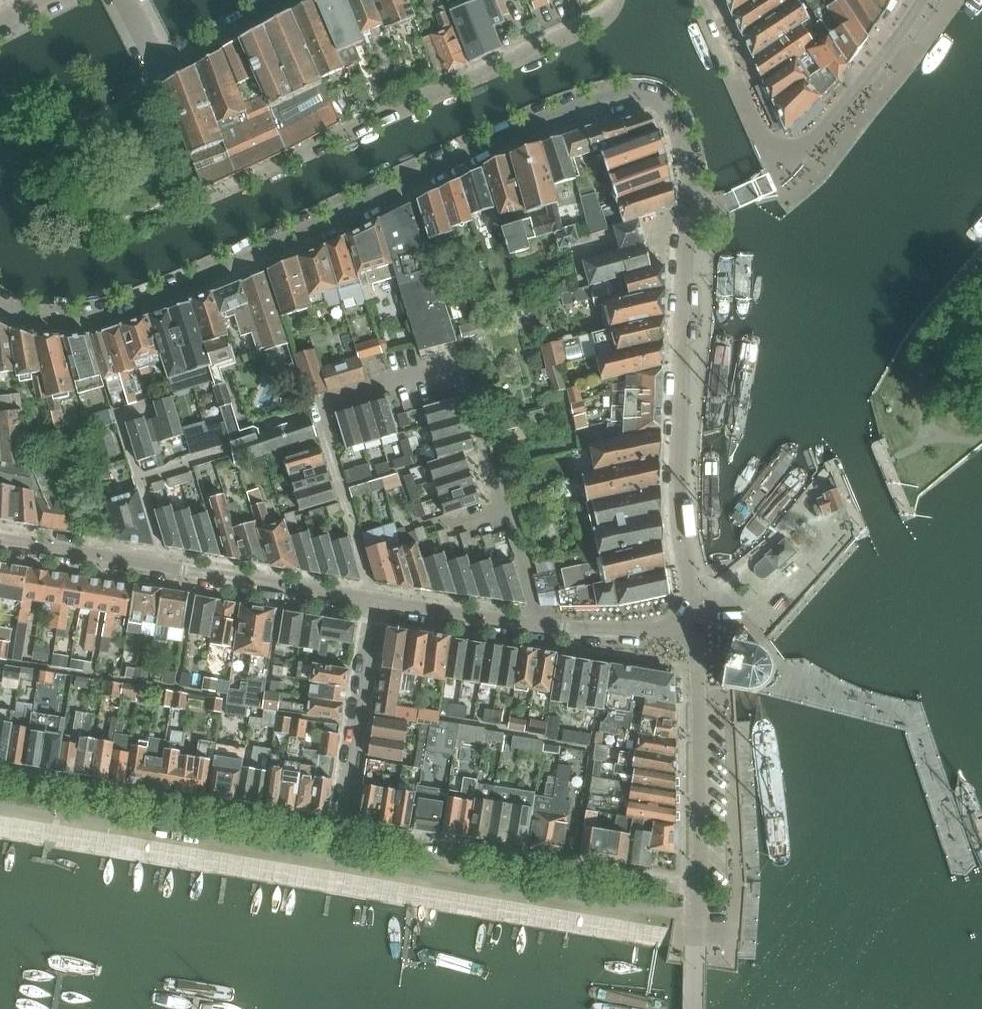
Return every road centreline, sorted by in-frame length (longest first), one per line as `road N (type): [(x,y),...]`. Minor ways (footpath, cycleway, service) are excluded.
road 1 (residential): [(700,214),(673,116),(656,98),(629,93),(452,160),(115,314),(39,322),(0,305)]
road 2 (residential): [(164,68),(153,91),(195,189),(210,194),(596,17),(615,0)]
road 3 (residential): [(540,625),(506,488),(489,469),(463,371),(446,365),(316,408)]
road 4 (residential): [(686,613),(677,465),(683,276),(700,214)]
road 5 (residential): [(344,827),(0,770)]
road 6 (residential): [(638,874),(699,887),(695,631),(686,613)]
road 7 (residential): [(638,874),(344,827)]
road 8 (residential): [(344,827),(379,601)]
road 9 (residential): [(167,566),(379,601)]
road 10 (residential): [(791,161),(920,0)]
road 11 (residential): [(379,601),(316,408)]
road 12 (residential): [(698,0),(763,137),(791,161)]
road 13 (residential): [(0,538),(167,566)]
road 14 (residential): [(379,601),(540,625)]
road 15 (residential): [(167,566),(118,416)]
road 16 (residential): [(540,625),(660,629),(686,613)]
road 17 (residential): [(164,68),(286,0)]

